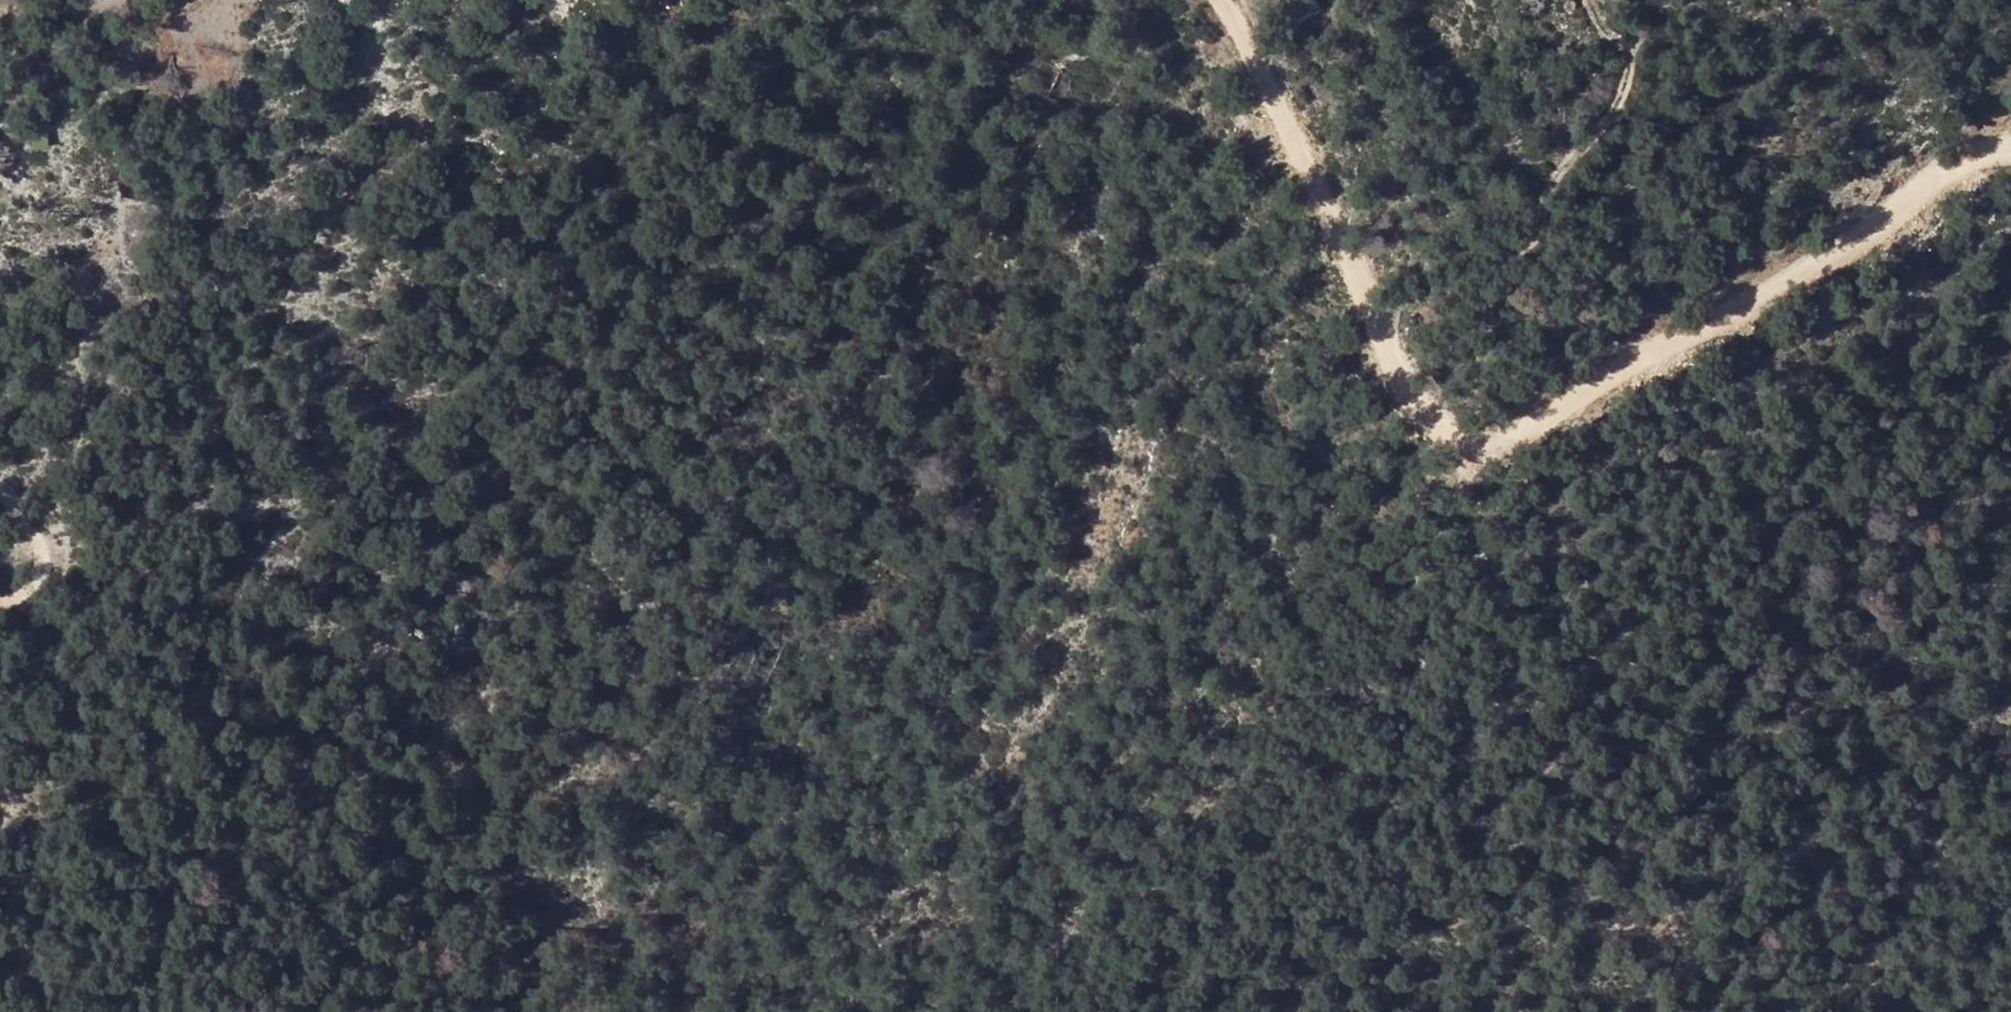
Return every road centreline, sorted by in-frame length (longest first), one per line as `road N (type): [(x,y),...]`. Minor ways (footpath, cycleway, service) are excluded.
road 1 (track): [(2010,149),(1904,197),(1488,437),(1418,416),(1292,114),(1222,0)]
road 2 (track): [(0,486),(43,548),(28,588),(0,601)]

